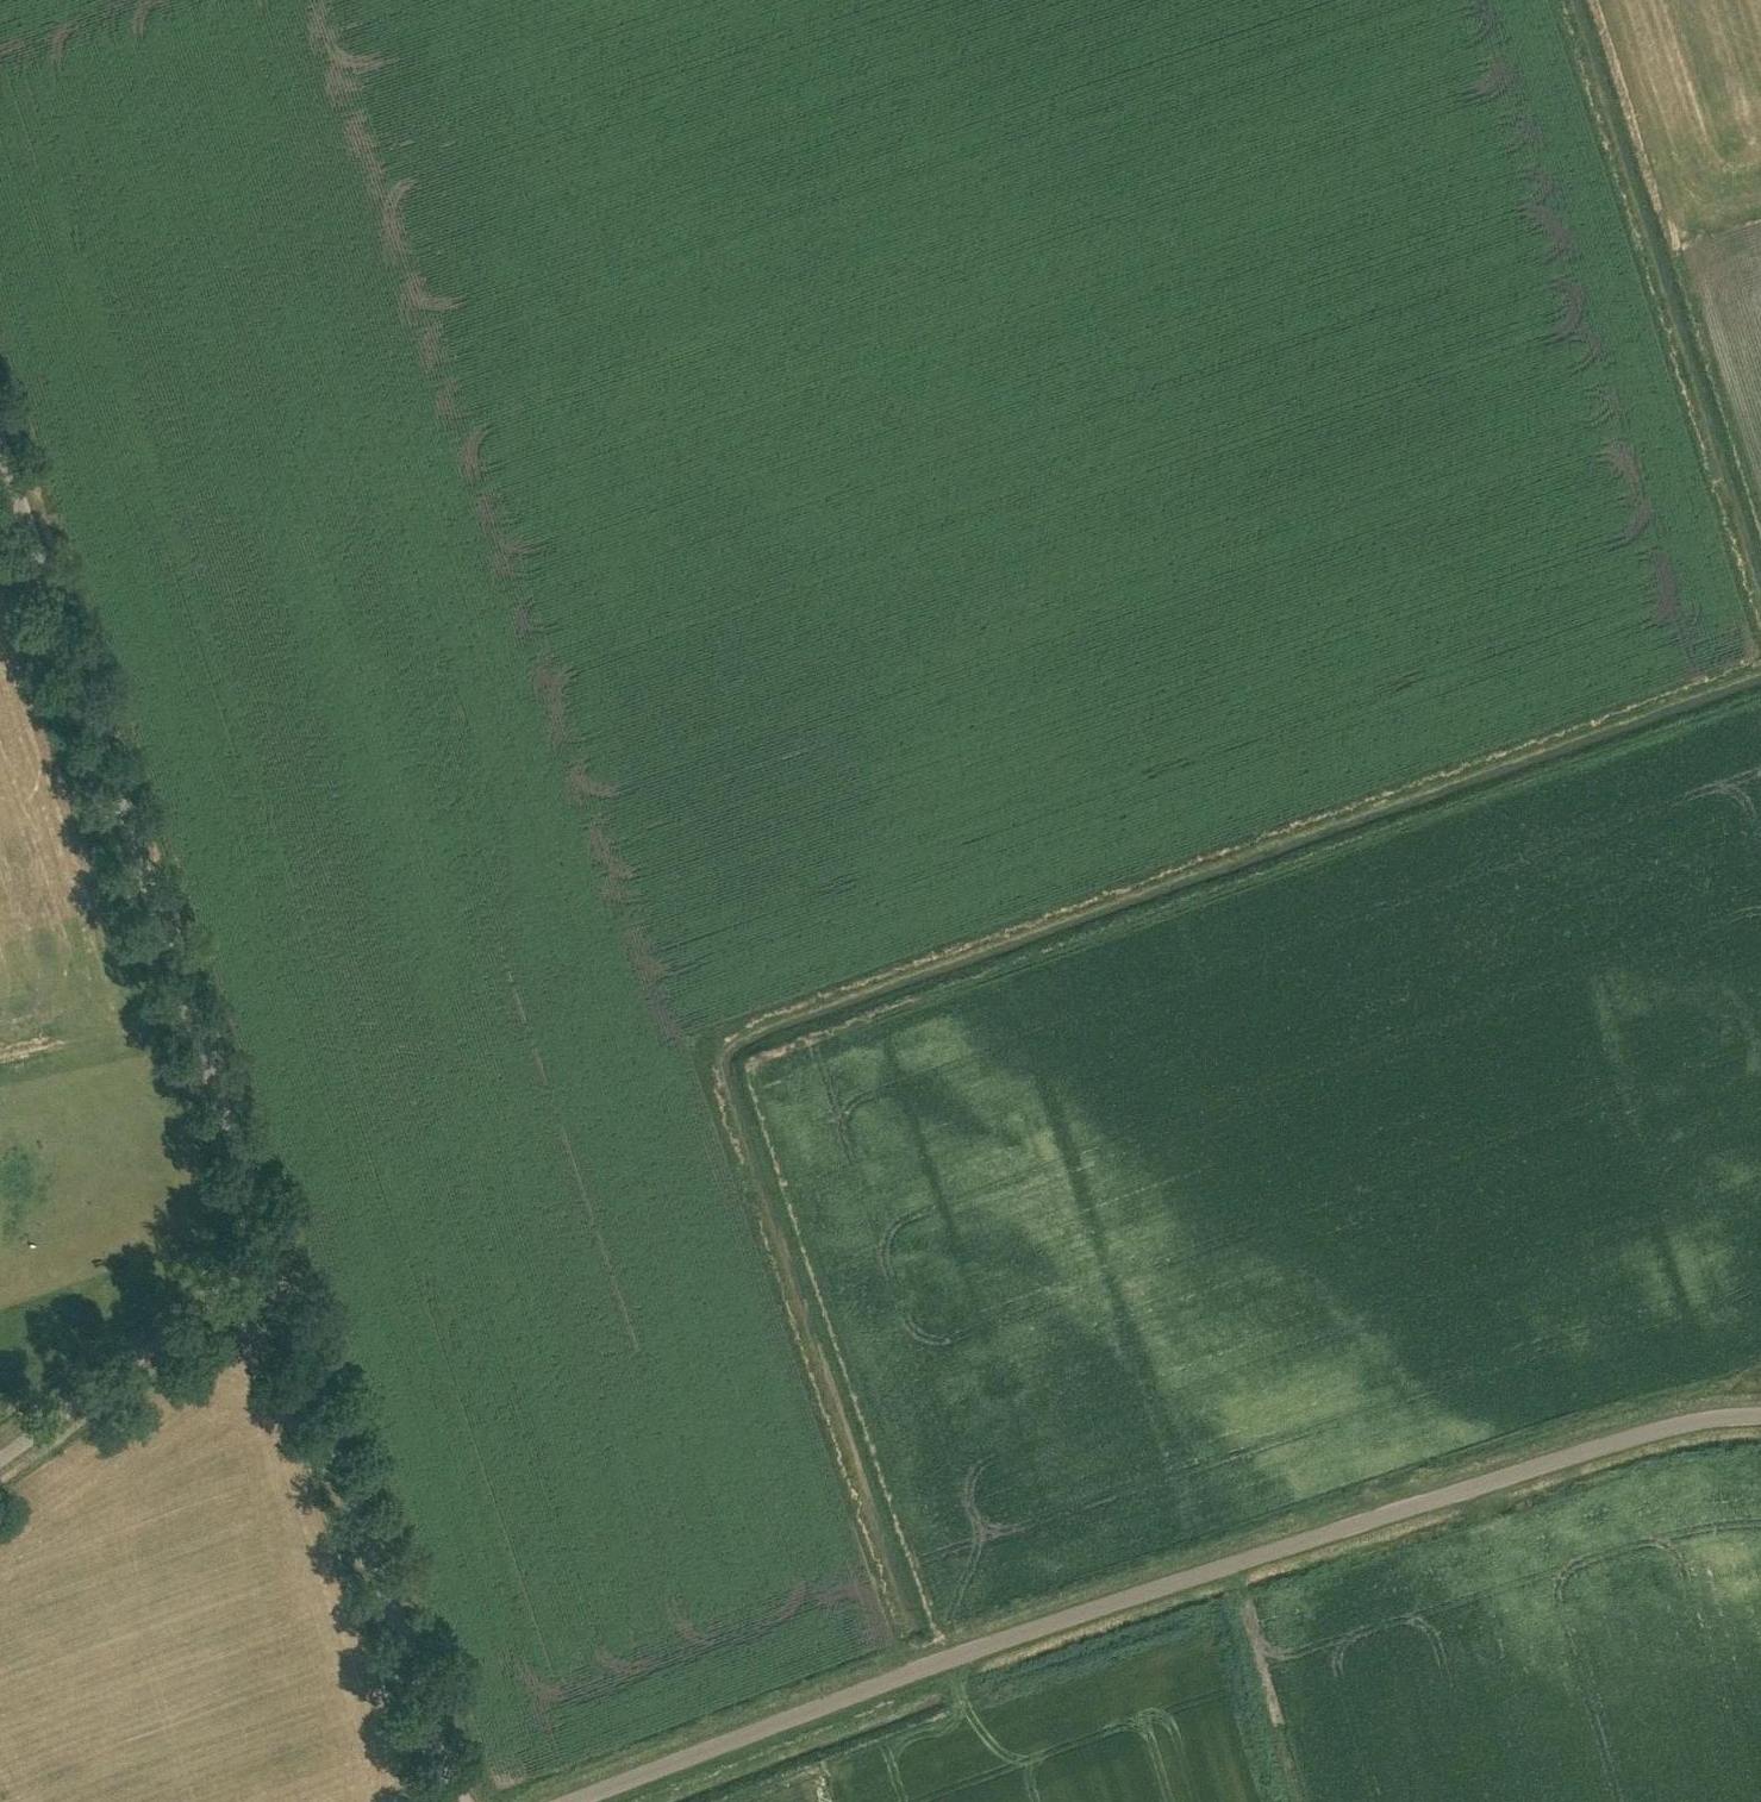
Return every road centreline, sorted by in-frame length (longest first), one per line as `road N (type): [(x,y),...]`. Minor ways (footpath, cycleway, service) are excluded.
road 1 (unclassified): [(565,1801),(1070,1616),(1657,1430),(1760,1417)]
road 2 (unclassified): [(272,1258),(0,447)]
road 3 (unclassified): [(458,1801),(272,1258)]
road 4 (unclassified): [(0,1458),(272,1258)]

